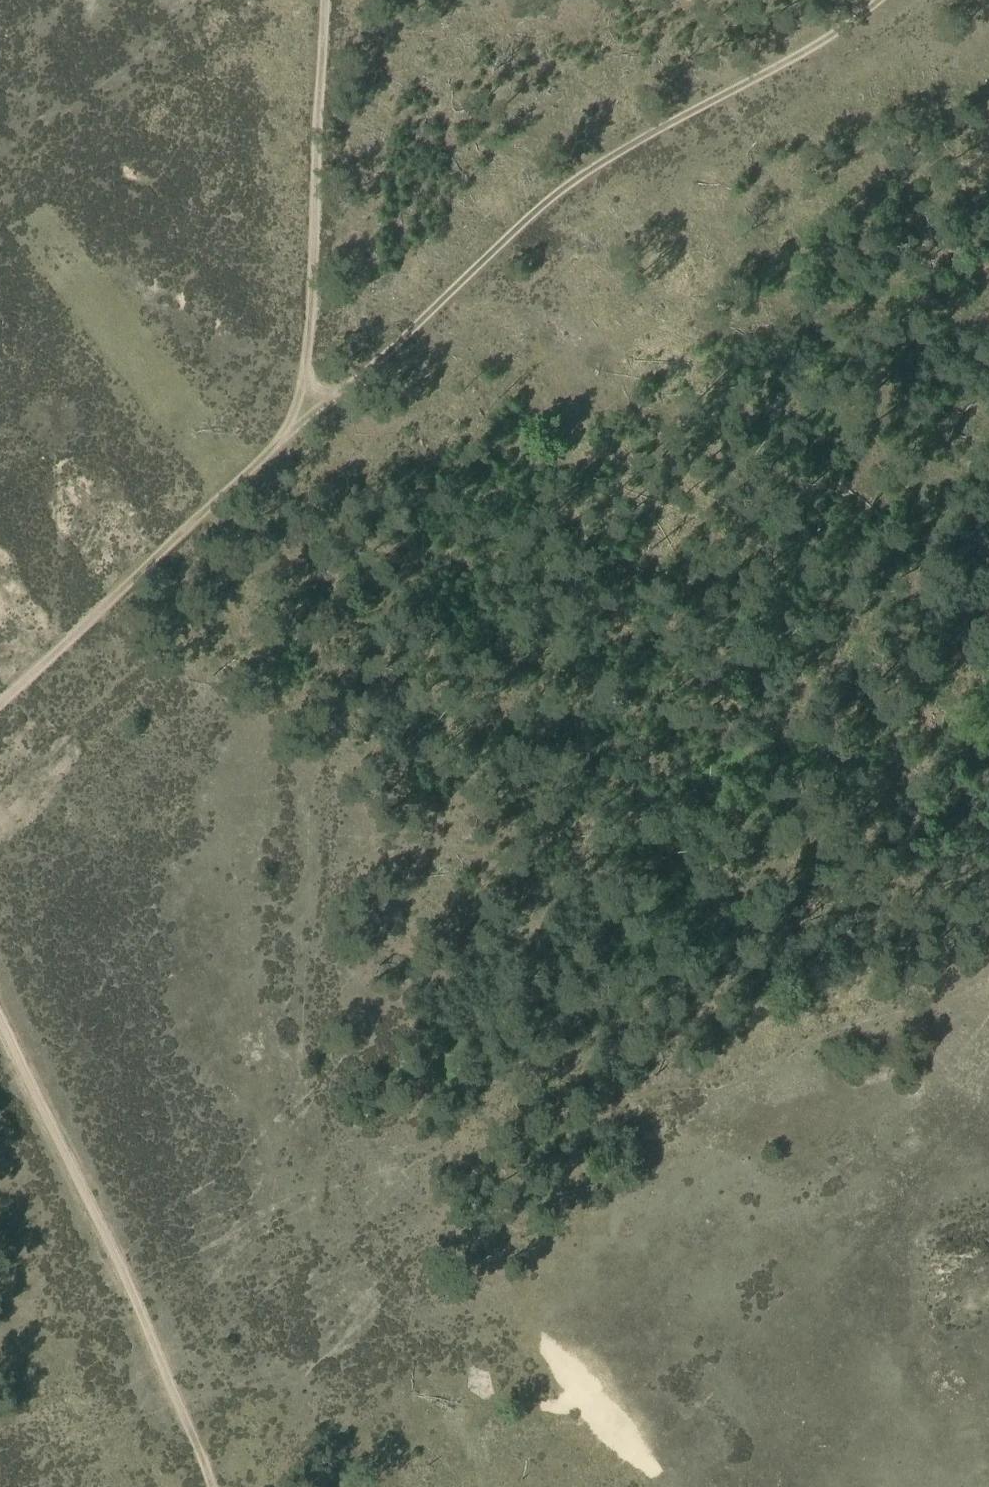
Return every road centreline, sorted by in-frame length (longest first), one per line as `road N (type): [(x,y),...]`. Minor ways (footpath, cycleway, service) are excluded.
road 1 (track): [(0,710),(201,528),(282,444),(308,391),(318,322),(325,0)]
road 2 (track): [(291,426),(440,312),(580,179),(878,0)]
road 3 (track): [(0,1024),(196,1434),(208,1486)]

